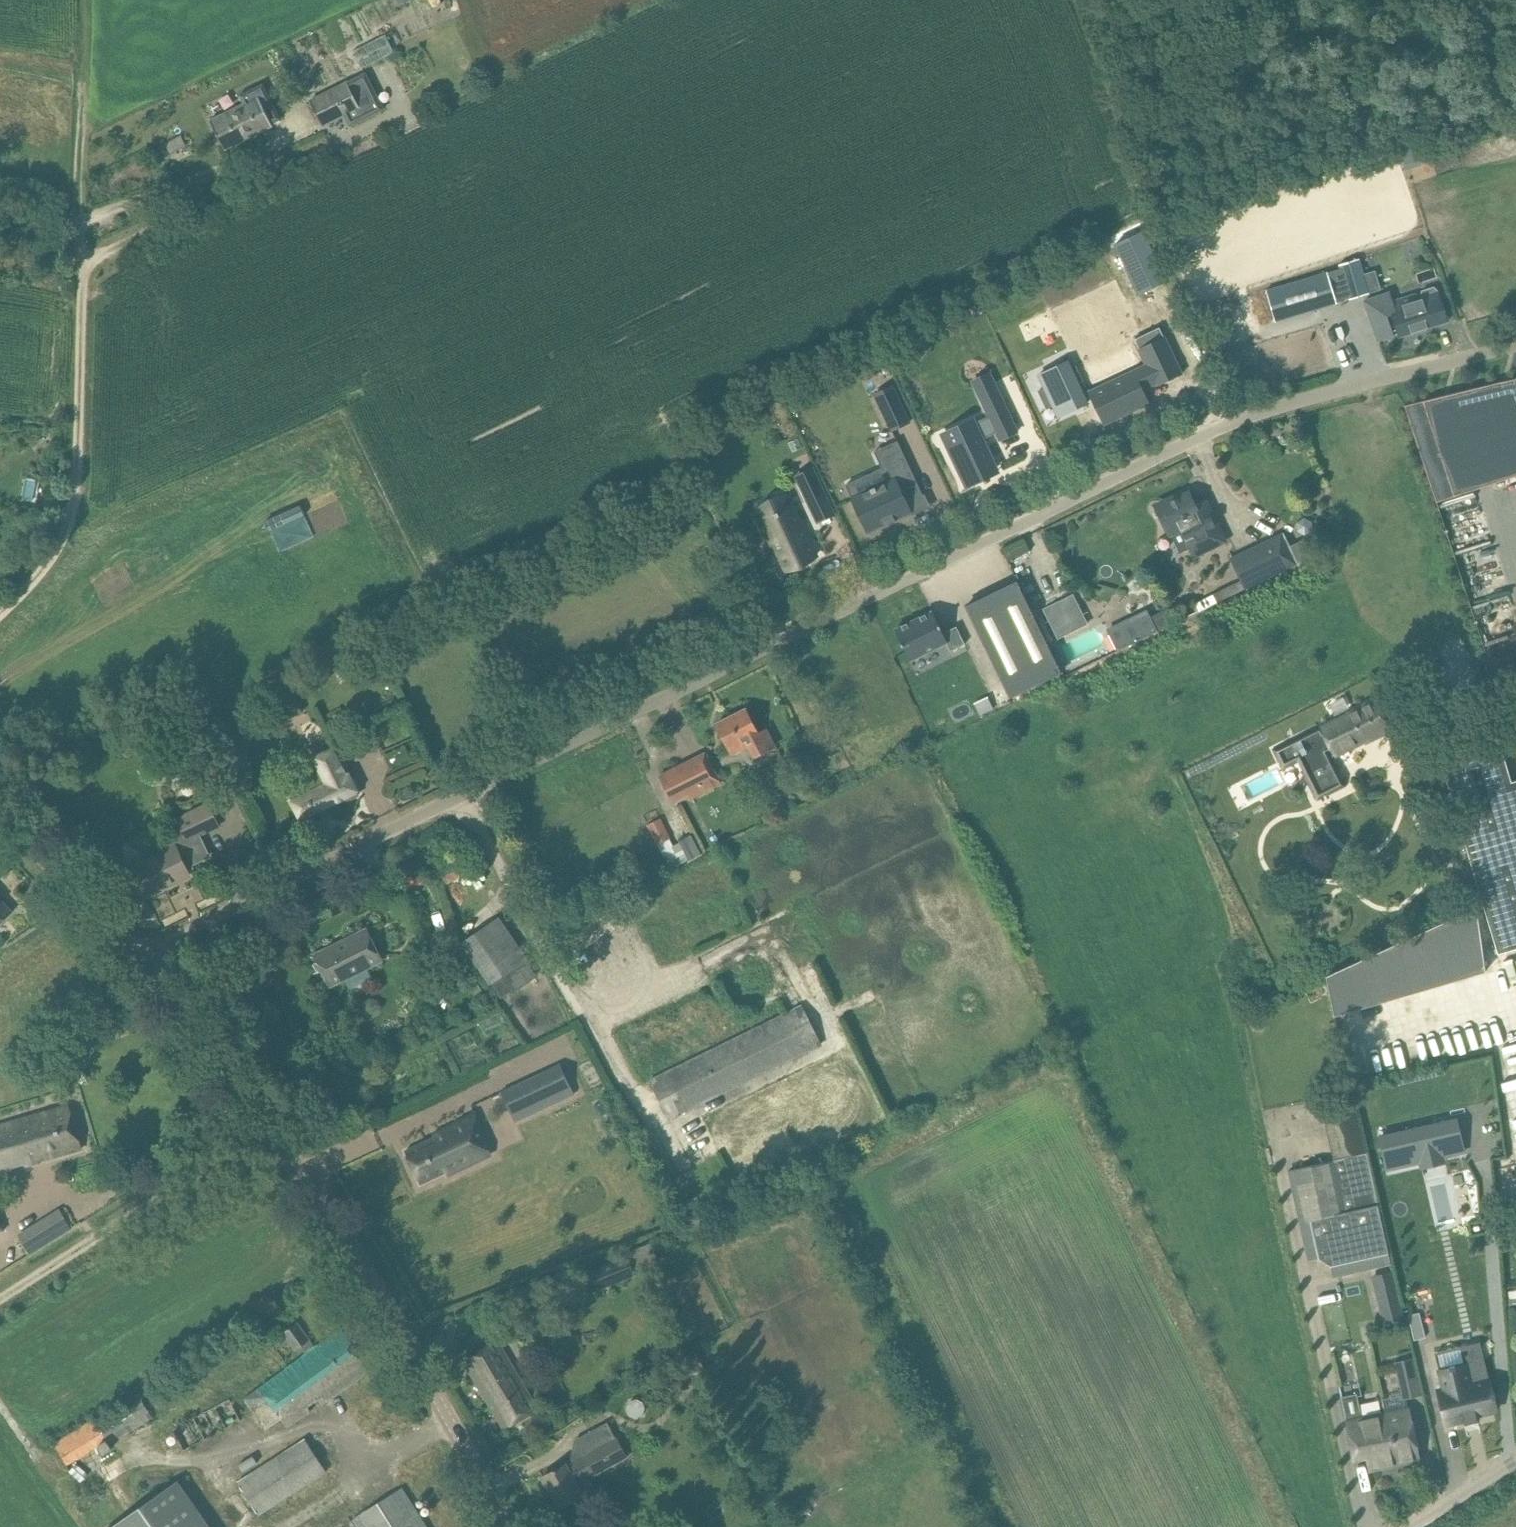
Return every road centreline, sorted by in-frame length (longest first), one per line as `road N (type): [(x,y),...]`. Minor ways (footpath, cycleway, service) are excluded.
road 1 (unclassified): [(137,955),(1213,430),(1515,347)]
road 2 (unclassified): [(502,1526),(396,1333),(137,955)]
road 3 (track): [(0,621),(57,560),(81,464),(78,0)]
road 4 (track): [(0,1300),(259,1133)]
road 5 (unclassified): [(137,955),(0,802)]
road 6 (residential): [(1515,1455),(1399,1526)]

